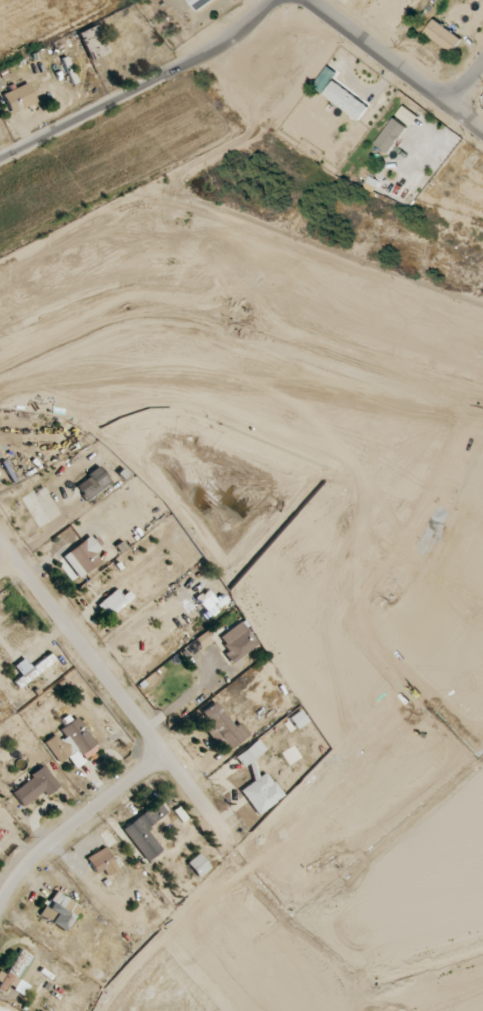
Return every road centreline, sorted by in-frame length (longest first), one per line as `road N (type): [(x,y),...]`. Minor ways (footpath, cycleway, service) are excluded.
road 1 (residential): [(0,539),(239,848)]
road 2 (residential): [(0,160),(220,44),(272,0)]
road 3 (residential): [(0,906),(35,856),(164,754)]
road 4 (residential): [(307,0),(482,128)]

